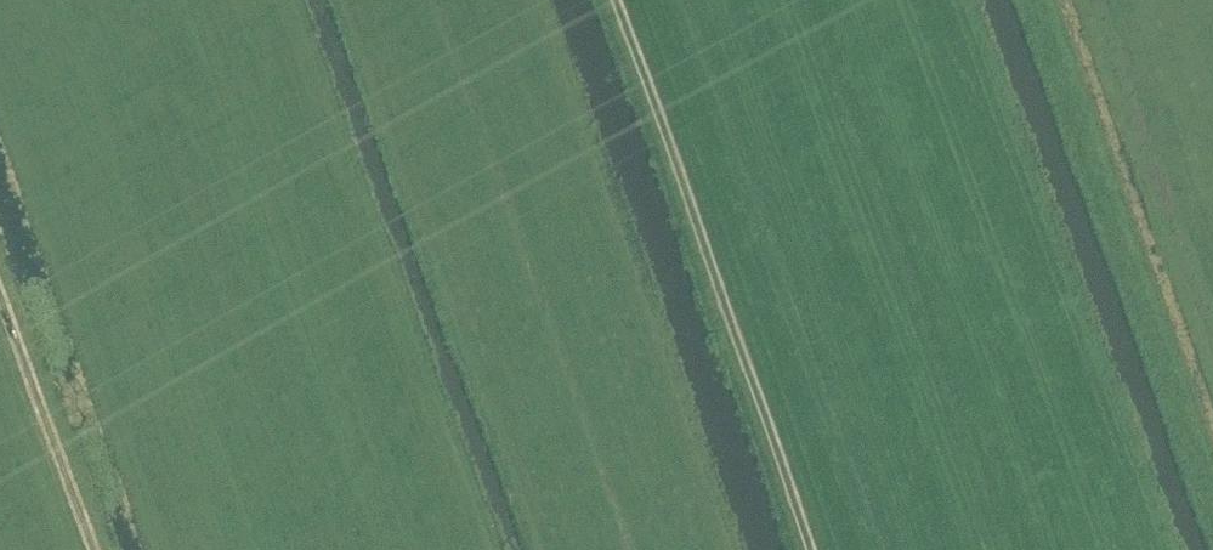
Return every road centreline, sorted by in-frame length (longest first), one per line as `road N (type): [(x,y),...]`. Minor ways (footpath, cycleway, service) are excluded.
road 1 (track): [(0,284),(96,549)]

